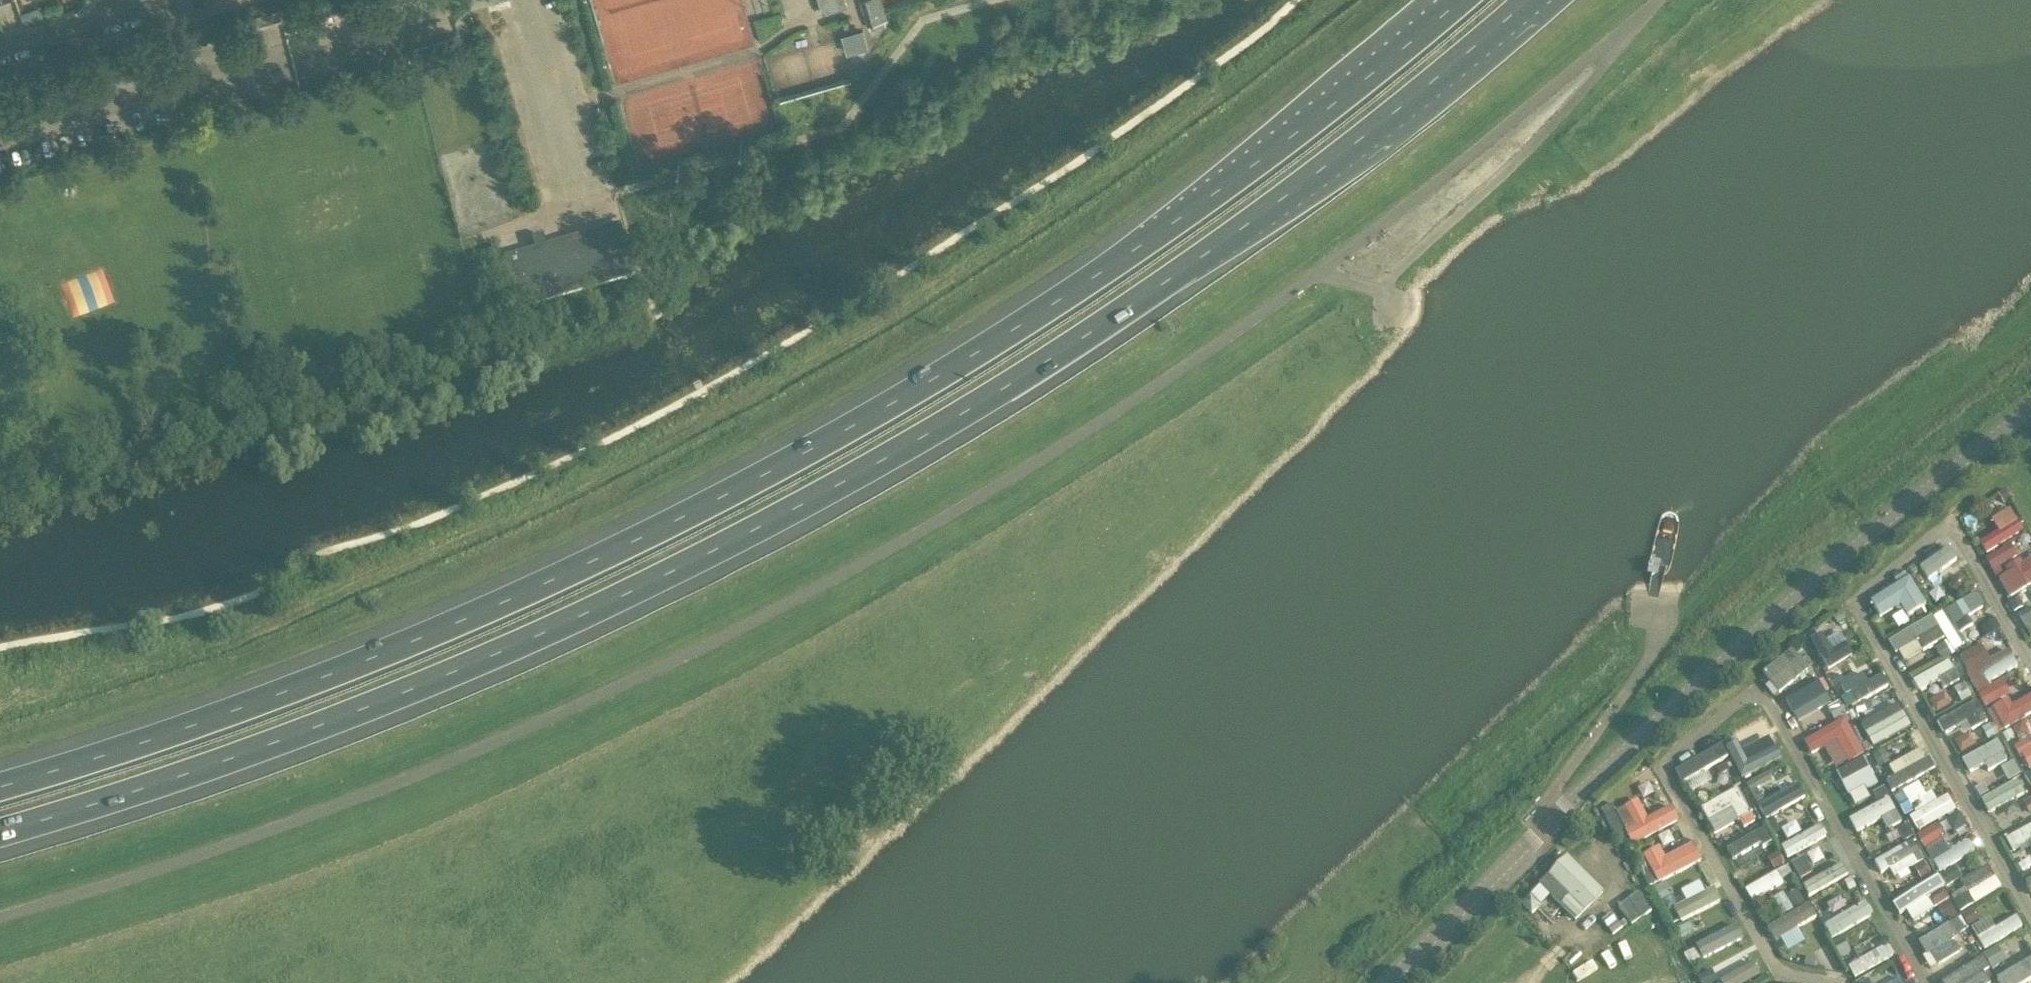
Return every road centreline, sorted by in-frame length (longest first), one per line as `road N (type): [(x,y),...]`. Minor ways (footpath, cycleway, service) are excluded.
road 1 (motorway): [(0,830),(130,793),(460,671),(767,529),(1027,376),(1191,265),(1533,0)]
road 2 (motorway): [(1457,0),(1237,177),(988,347),(702,511),(430,633),(0,783)]
road 3 (unclassified): [(1319,271),(1058,450),(719,639),(367,792),(0,914)]
road 4 (residential): [(1925,982),(1765,702),(1749,697),(1668,763),(1667,777),(1772,966),(1834,982)]
road 5 (residential): [(2030,921),(1856,605),(1947,526),(2030,668)]
road 6 (unclassified): [(1545,823),(1825,571),(2030,415)]
road 7 (unclassified): [(1319,271),(1610,42)]
road 8 (unclassified): [(1380,289),(1573,104),(1610,42)]
road 9 (unclassified): [(1545,823),(1541,808),(1660,631),(1658,582)]
road 10 (unclassified): [(1384,982),(1545,823)]

